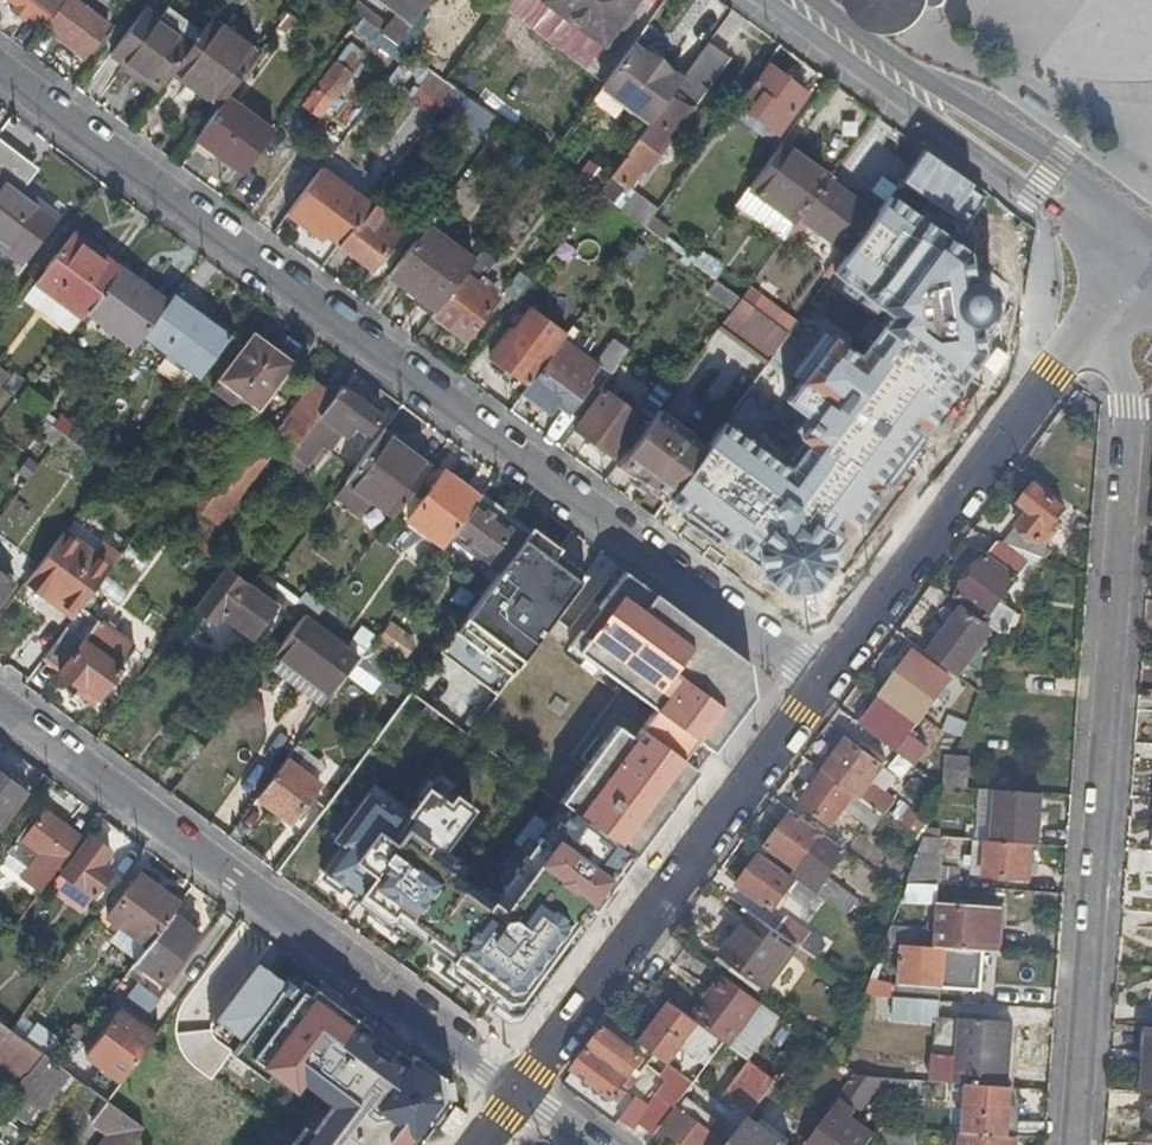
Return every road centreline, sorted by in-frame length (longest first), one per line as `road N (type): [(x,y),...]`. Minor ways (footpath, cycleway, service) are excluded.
road 1 (residential): [(821,682),(0,73)]
road 2 (residential): [(1089,319),(1132,387),(1077,1144)]
road 3 (residential): [(0,707),(516,1093)]
road 4 (secondary): [(821,682),(516,1093)]
road 5 (secondary): [(763,0),(1033,196),(1143,256)]
road 6 (secondary): [(1089,319),(821,682)]
road 7 (secondary): [(1143,256),(1054,163),(815,0)]

